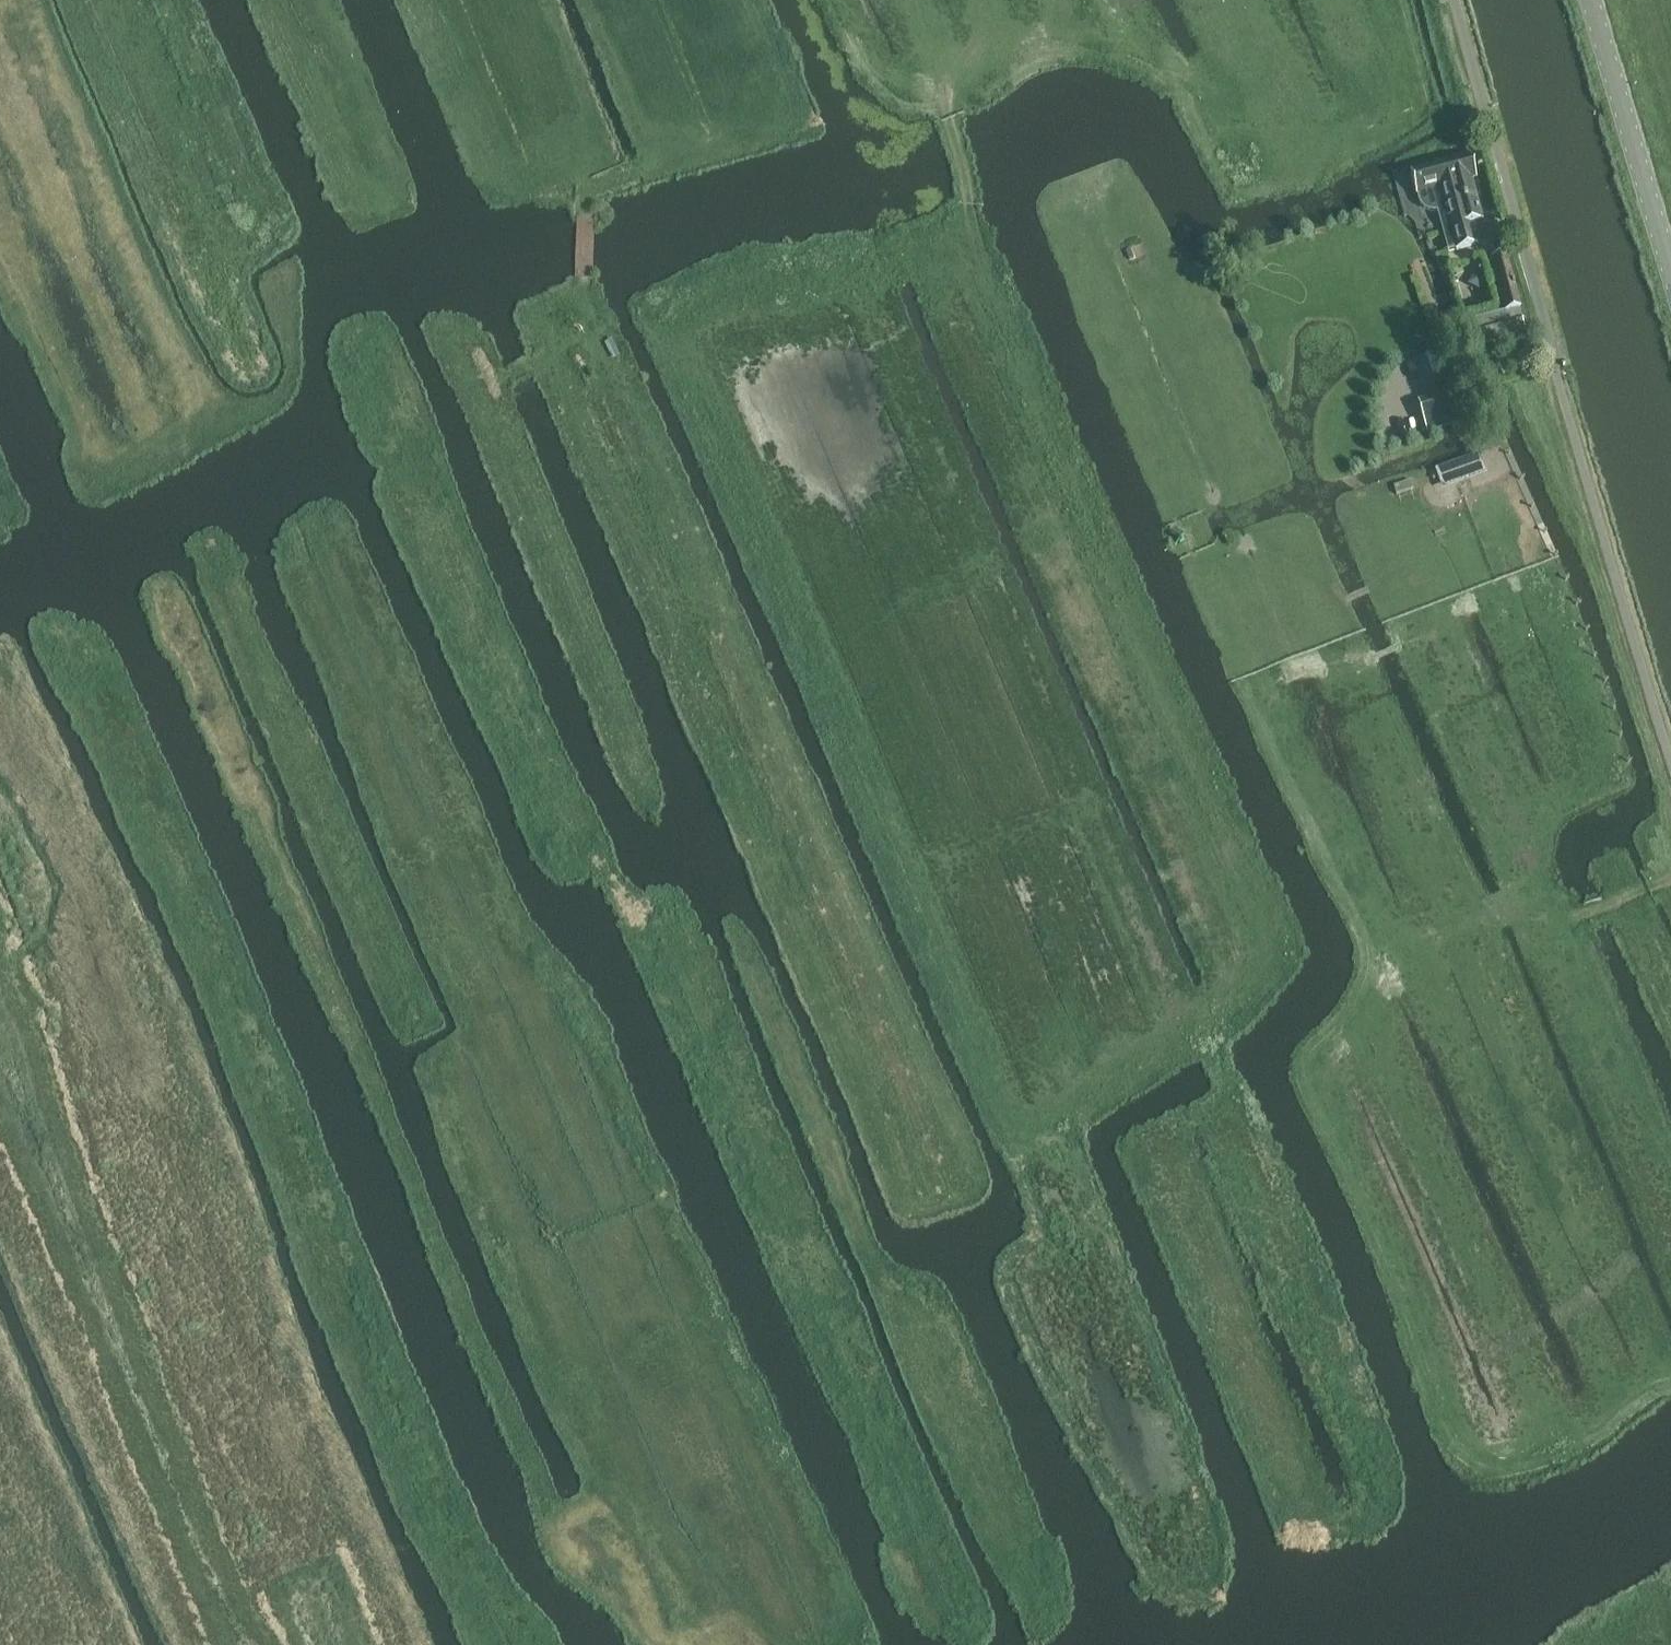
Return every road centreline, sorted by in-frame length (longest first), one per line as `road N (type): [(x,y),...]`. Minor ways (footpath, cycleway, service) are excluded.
road 1 (unclassified): [(1670,283),(1590,0)]

